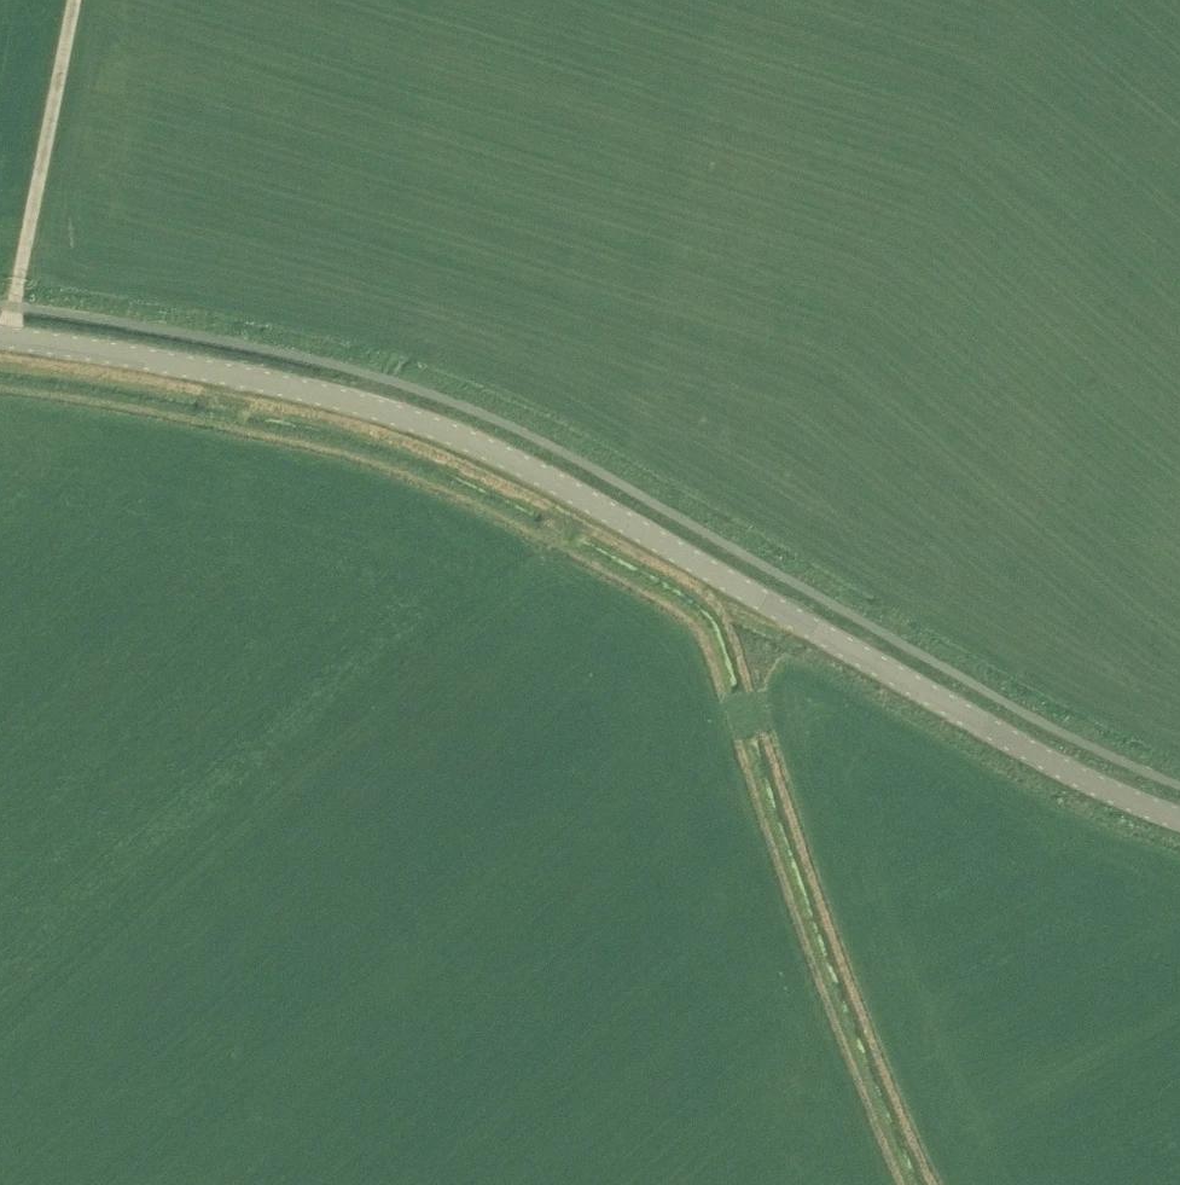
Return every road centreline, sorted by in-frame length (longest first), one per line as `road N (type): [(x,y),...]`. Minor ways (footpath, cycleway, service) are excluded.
road 1 (tertiary): [(0,334),(253,377),(379,409),(504,455),(1013,741),(1179,818)]
road 2 (track): [(72,0),(8,334)]

